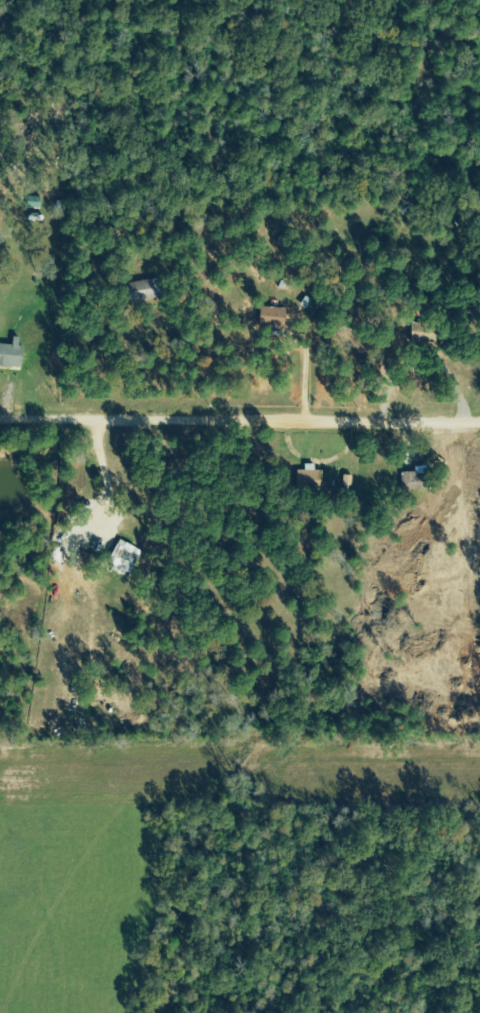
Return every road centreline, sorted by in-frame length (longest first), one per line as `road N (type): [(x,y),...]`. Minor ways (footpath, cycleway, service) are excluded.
road 1 (residential): [(479,420),(0,415)]

